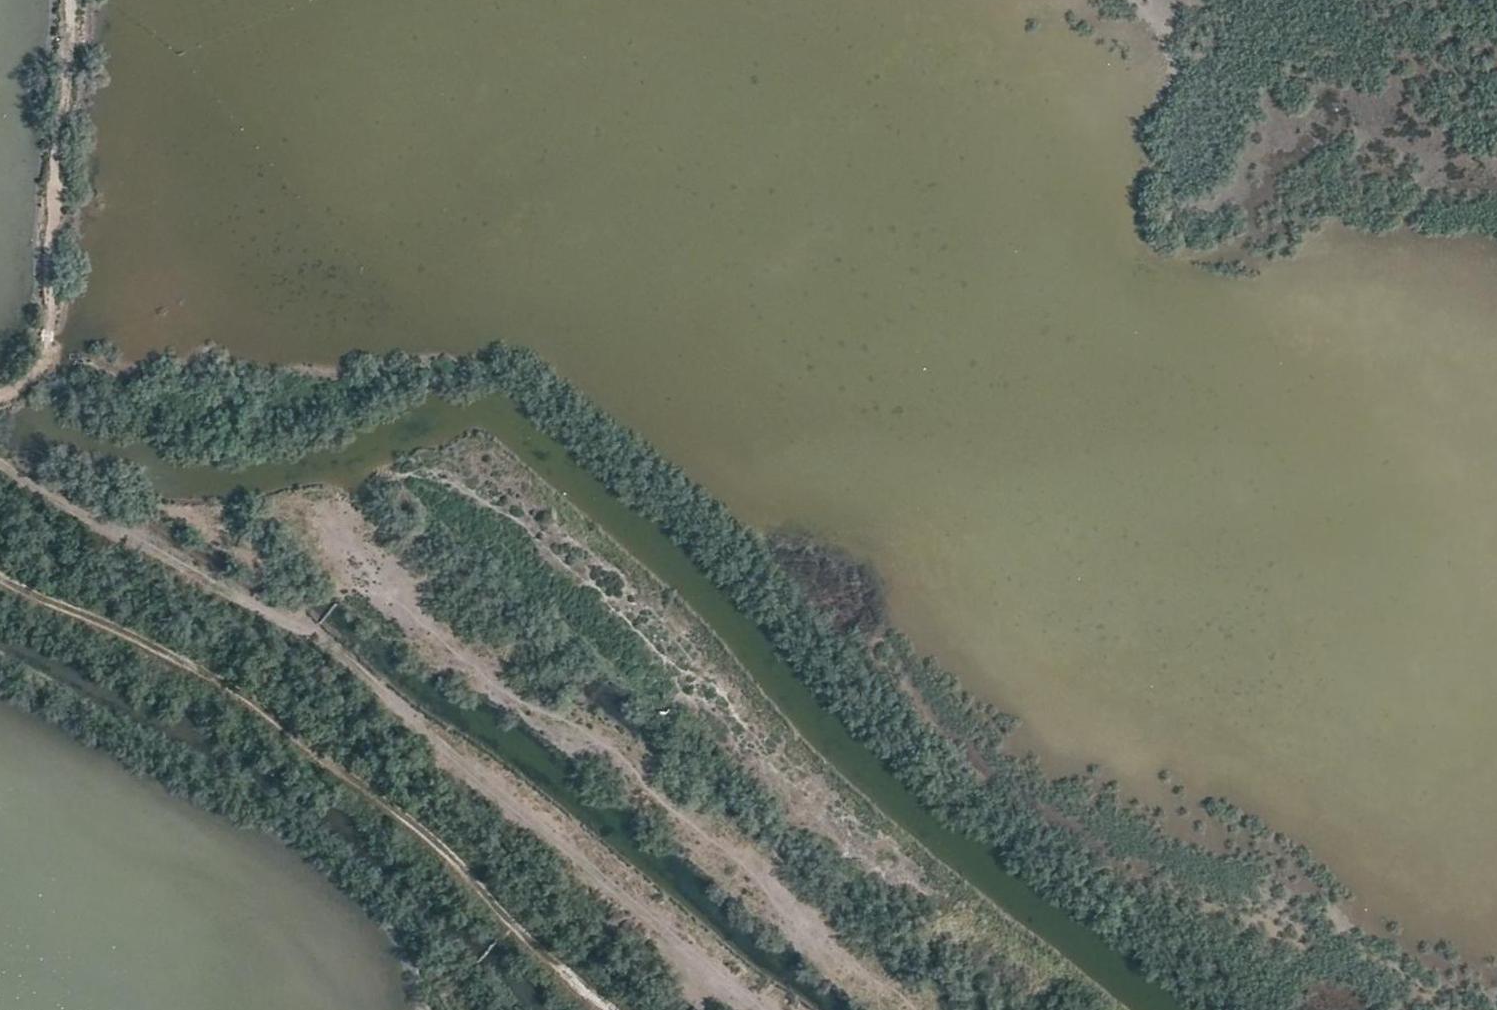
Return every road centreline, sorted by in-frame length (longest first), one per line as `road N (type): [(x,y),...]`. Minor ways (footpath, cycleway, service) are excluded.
road 1 (track): [(0,577),(152,642),(261,705),(442,849),(483,897),(609,1009)]

